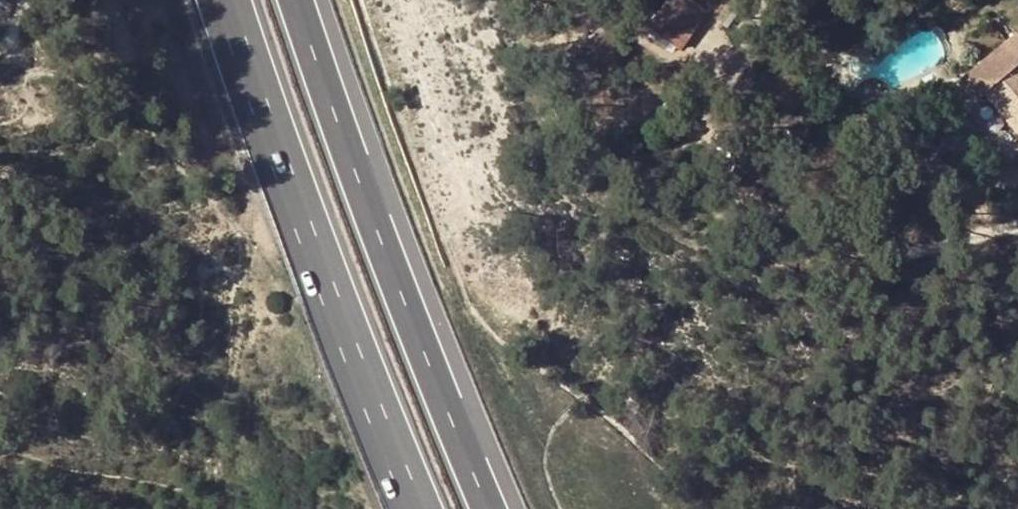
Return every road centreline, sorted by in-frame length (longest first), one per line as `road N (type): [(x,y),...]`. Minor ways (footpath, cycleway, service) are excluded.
road 1 (motorway): [(514,508),(457,382),(314,0)]
road 2 (motorway): [(225,0),(406,508)]

